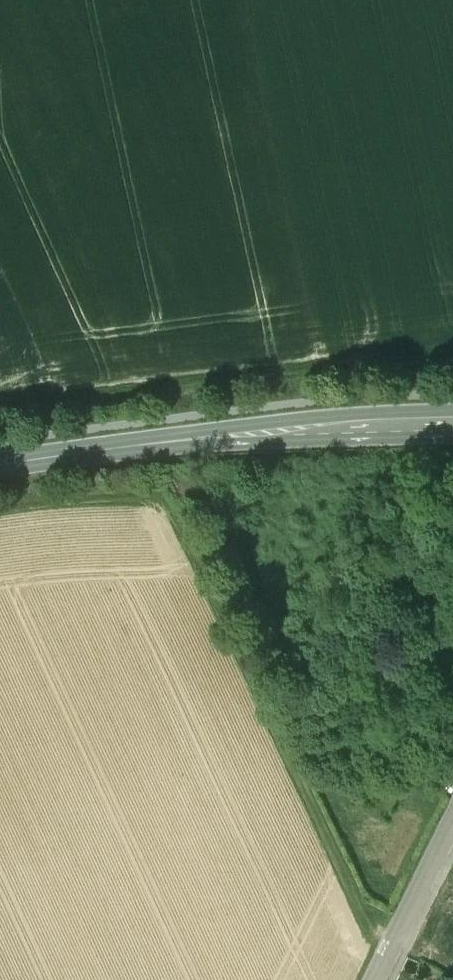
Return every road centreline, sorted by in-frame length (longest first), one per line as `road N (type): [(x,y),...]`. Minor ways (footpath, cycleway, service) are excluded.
road 1 (track): [(392,947),(365,923),(166,497),(120,492),(0,506)]
road 2 (track): [(452,357),(0,414)]
road 3 (secondary): [(0,464),(179,440),(452,422)]
road 4 (residential): [(376,979),(452,828)]

